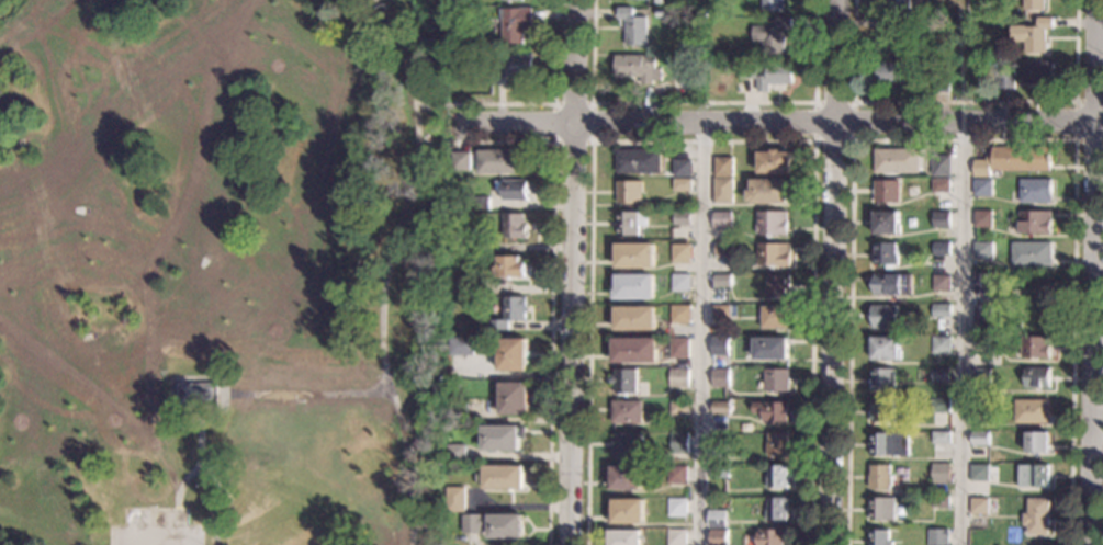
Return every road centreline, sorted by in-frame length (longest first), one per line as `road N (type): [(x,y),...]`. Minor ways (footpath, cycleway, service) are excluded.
road 1 (residential): [(1102,120),(459,123)]
road 2 (residential): [(831,544),(838,0)]
road 3 (residential): [(567,544),(573,0)]
road 4 (residential): [(1091,544),(1096,0)]

